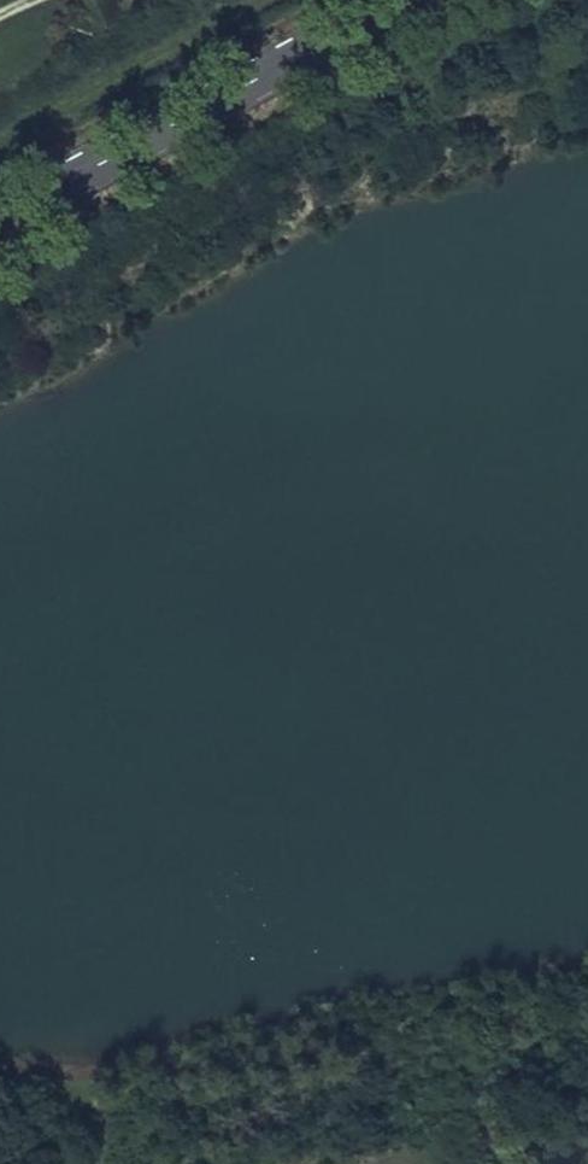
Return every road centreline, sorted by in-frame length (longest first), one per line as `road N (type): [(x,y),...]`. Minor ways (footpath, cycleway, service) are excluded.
road 1 (primary): [(0,209),(391,0)]

